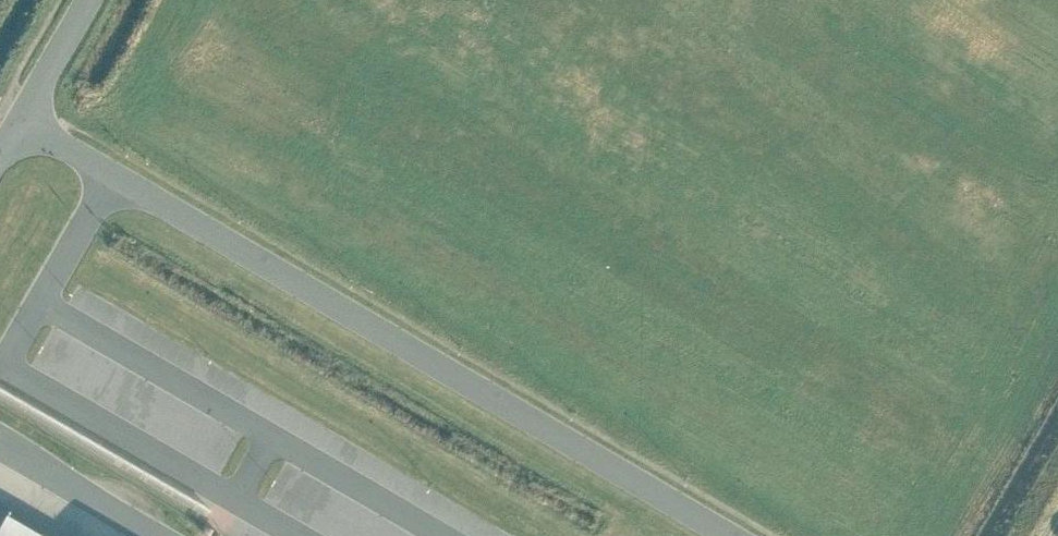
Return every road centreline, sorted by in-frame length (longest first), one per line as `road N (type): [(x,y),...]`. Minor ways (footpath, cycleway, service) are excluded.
road 1 (residential): [(14,127),(726,535)]
road 2 (residential): [(4,444),(159,535)]
road 3 (residential): [(14,127),(87,0)]

